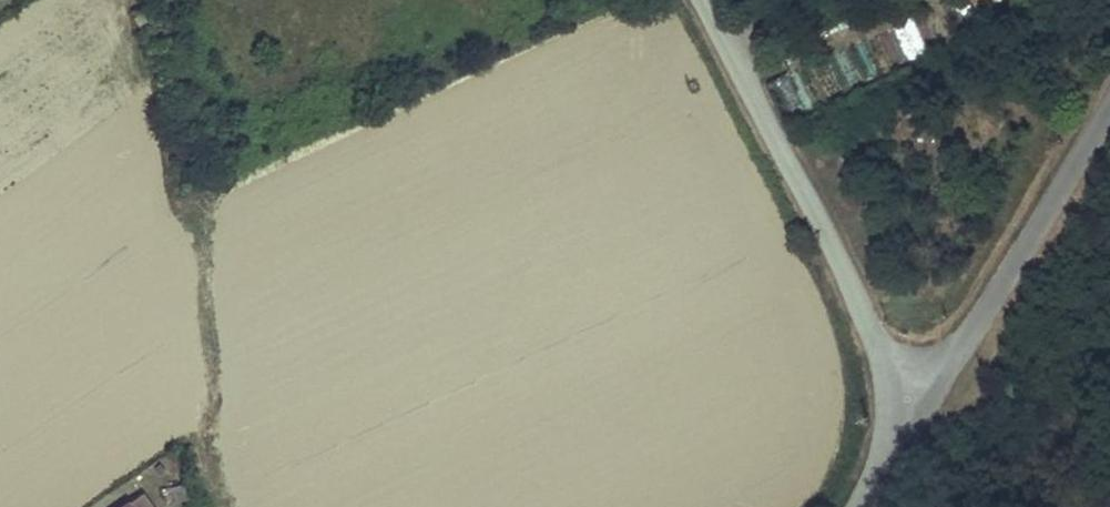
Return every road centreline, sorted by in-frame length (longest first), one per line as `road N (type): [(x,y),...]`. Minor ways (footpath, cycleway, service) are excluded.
road 1 (unclassified): [(905,400),(696,0)]
road 2 (unclassified): [(905,400),(961,342),(1109,107)]

